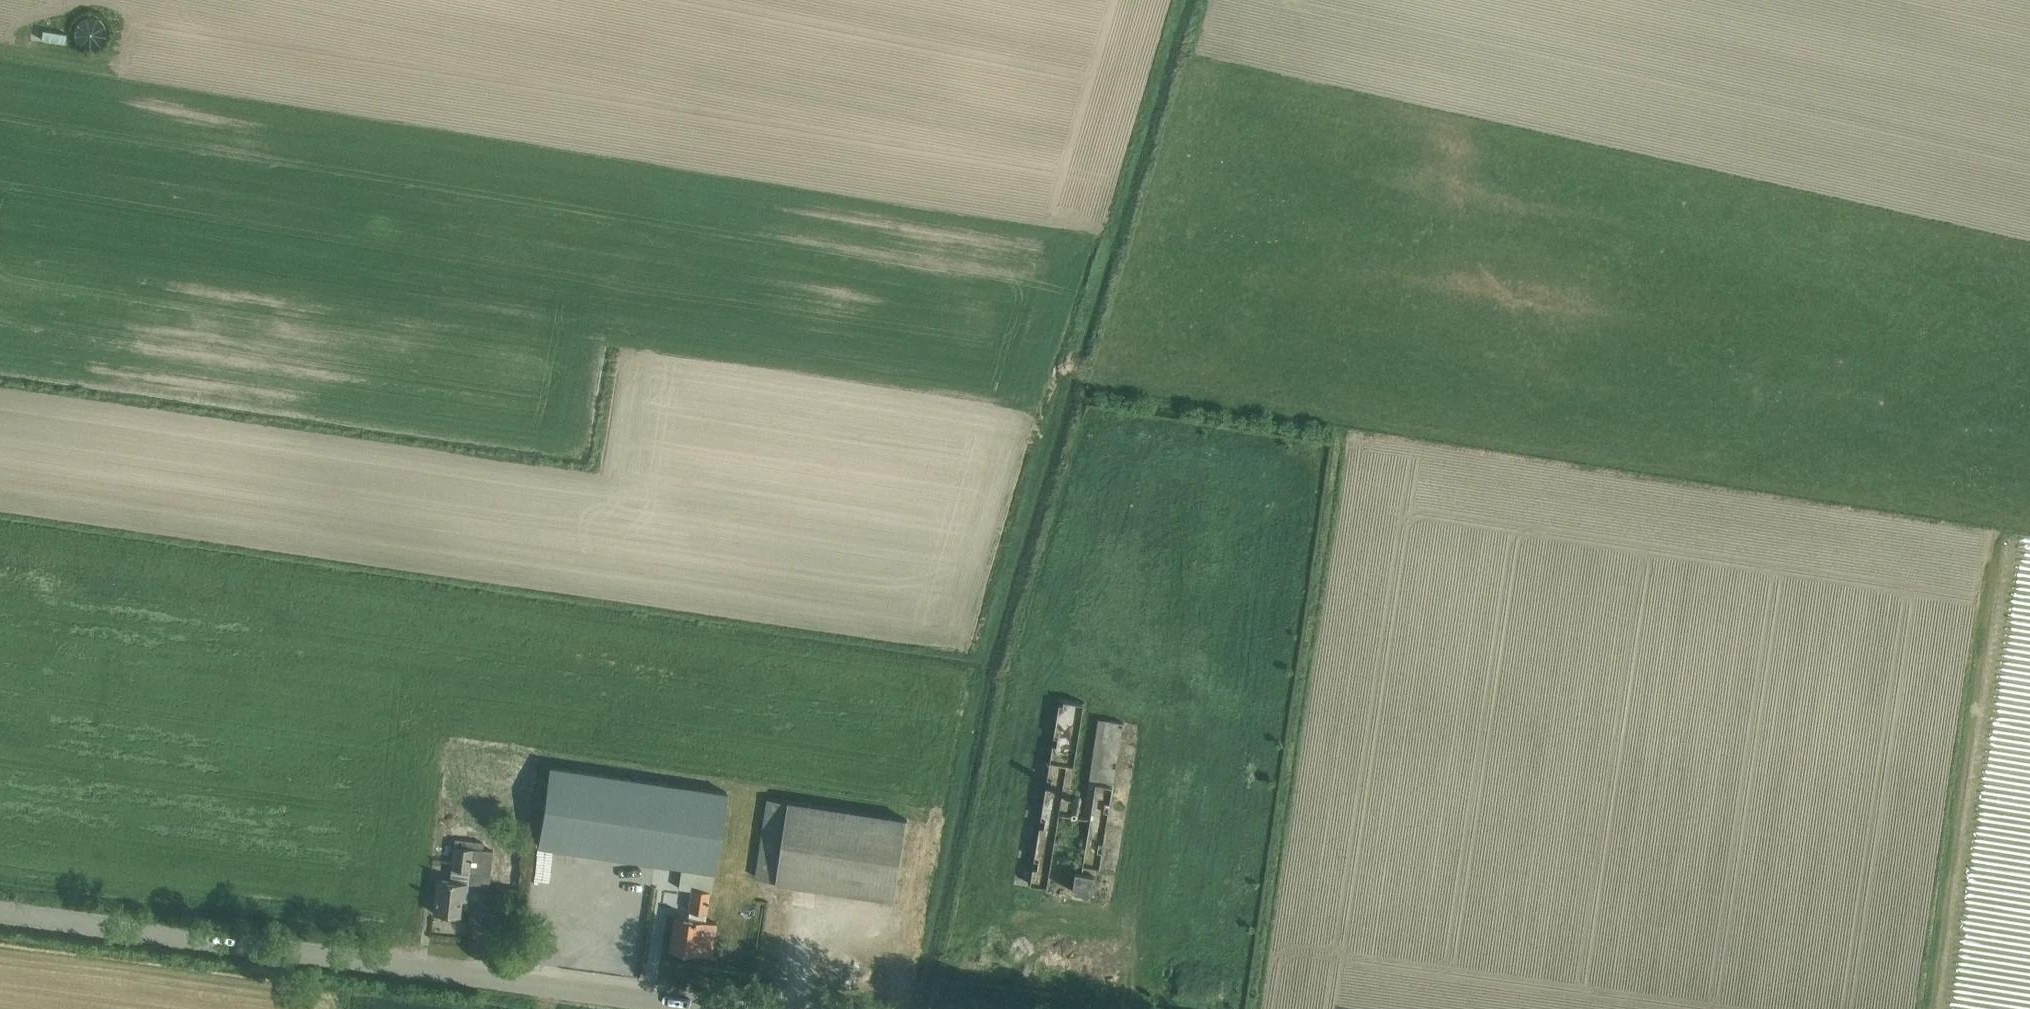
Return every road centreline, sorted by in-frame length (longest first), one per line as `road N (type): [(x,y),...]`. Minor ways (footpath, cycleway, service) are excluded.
road 1 (tertiary): [(721,1008),(0,912)]

